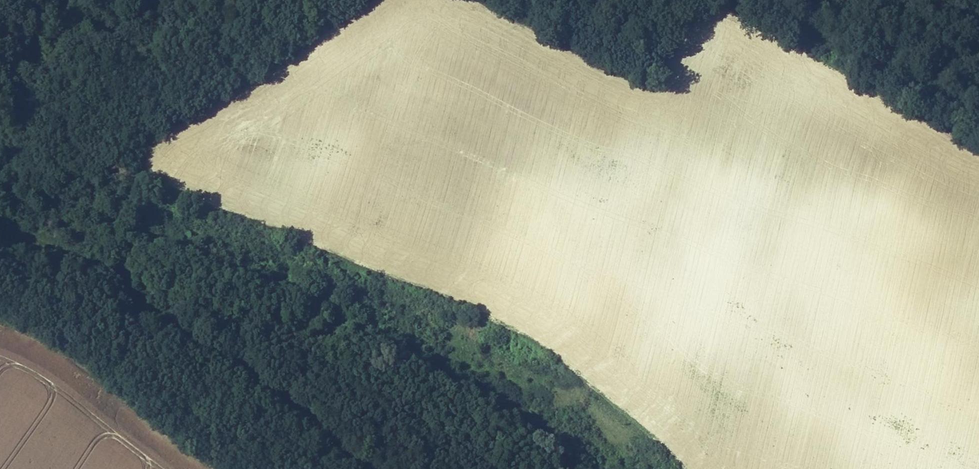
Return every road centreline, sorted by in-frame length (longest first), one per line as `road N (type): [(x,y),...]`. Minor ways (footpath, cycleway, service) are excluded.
road 1 (track): [(367,468),(231,361),(153,322),(114,271),(0,224)]

